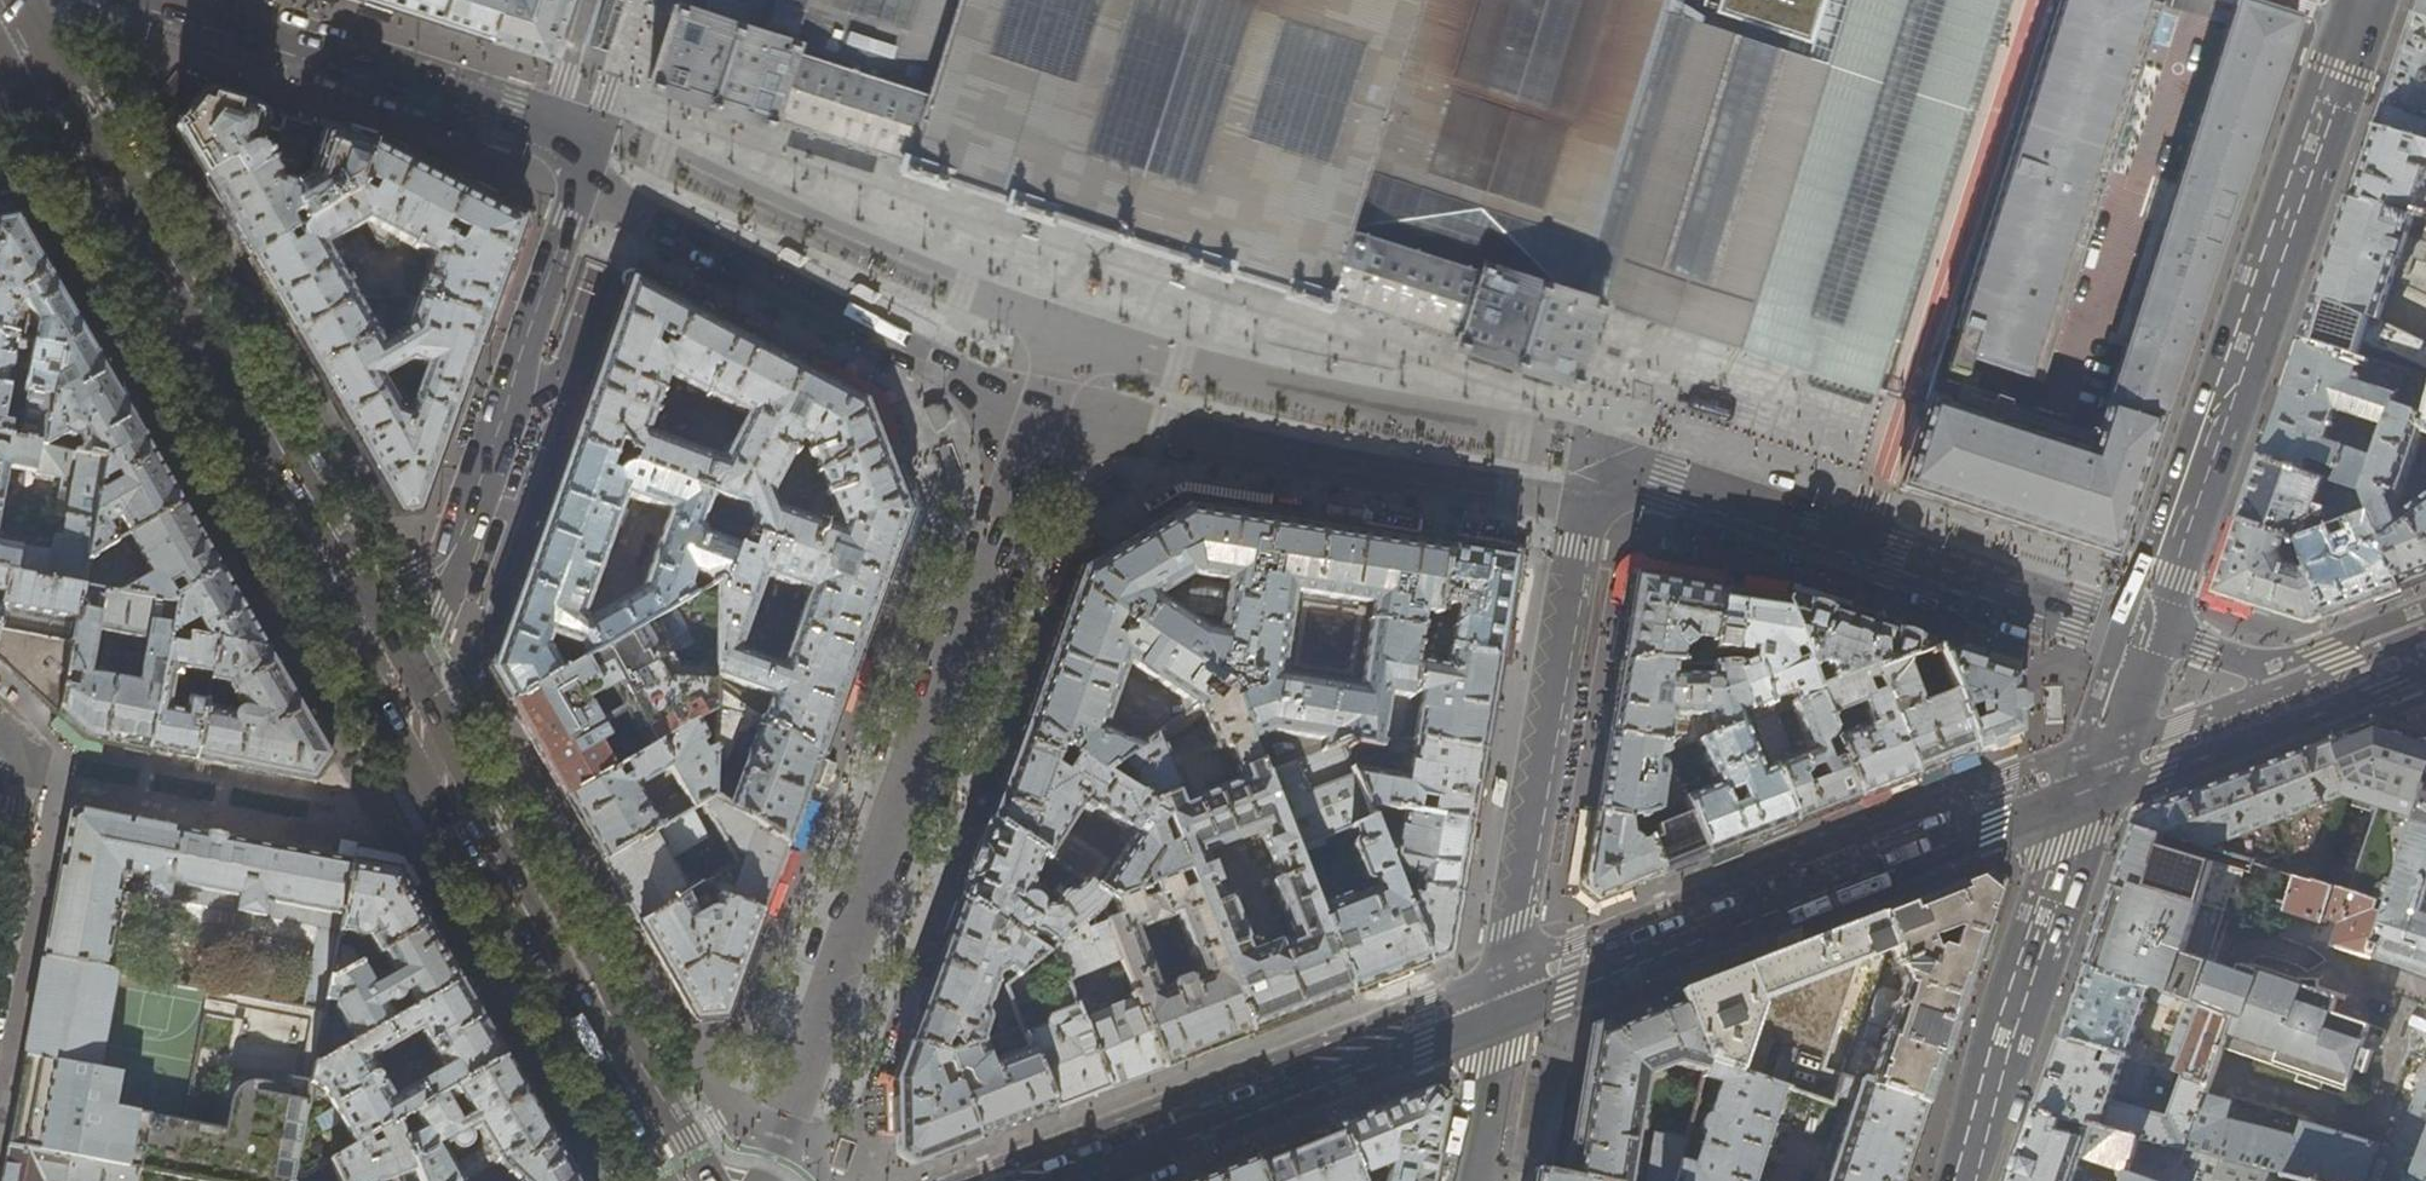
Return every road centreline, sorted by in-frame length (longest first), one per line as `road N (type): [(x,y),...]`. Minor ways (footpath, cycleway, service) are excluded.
road 1 (residential): [(2090,794),(2368,0)]
road 2 (primary): [(403,699),(4,0)]
road 3 (secondary): [(1505,1020),(2090,794)]
road 4 (primary): [(687,1180),(403,699)]
road 5 (residential): [(432,635),(522,388),(574,224),(577,185)]
road 6 (residential): [(577,185),(502,143),(143,0)]
road 7 (secondary): [(1090,1180),(1505,1020)]
road 8 (residential): [(1961,1180),(2090,794)]
road 9 (secondary): [(2090,794),(2425,664)]
road 10 (residential): [(1505,1020),(1473,1180)]

